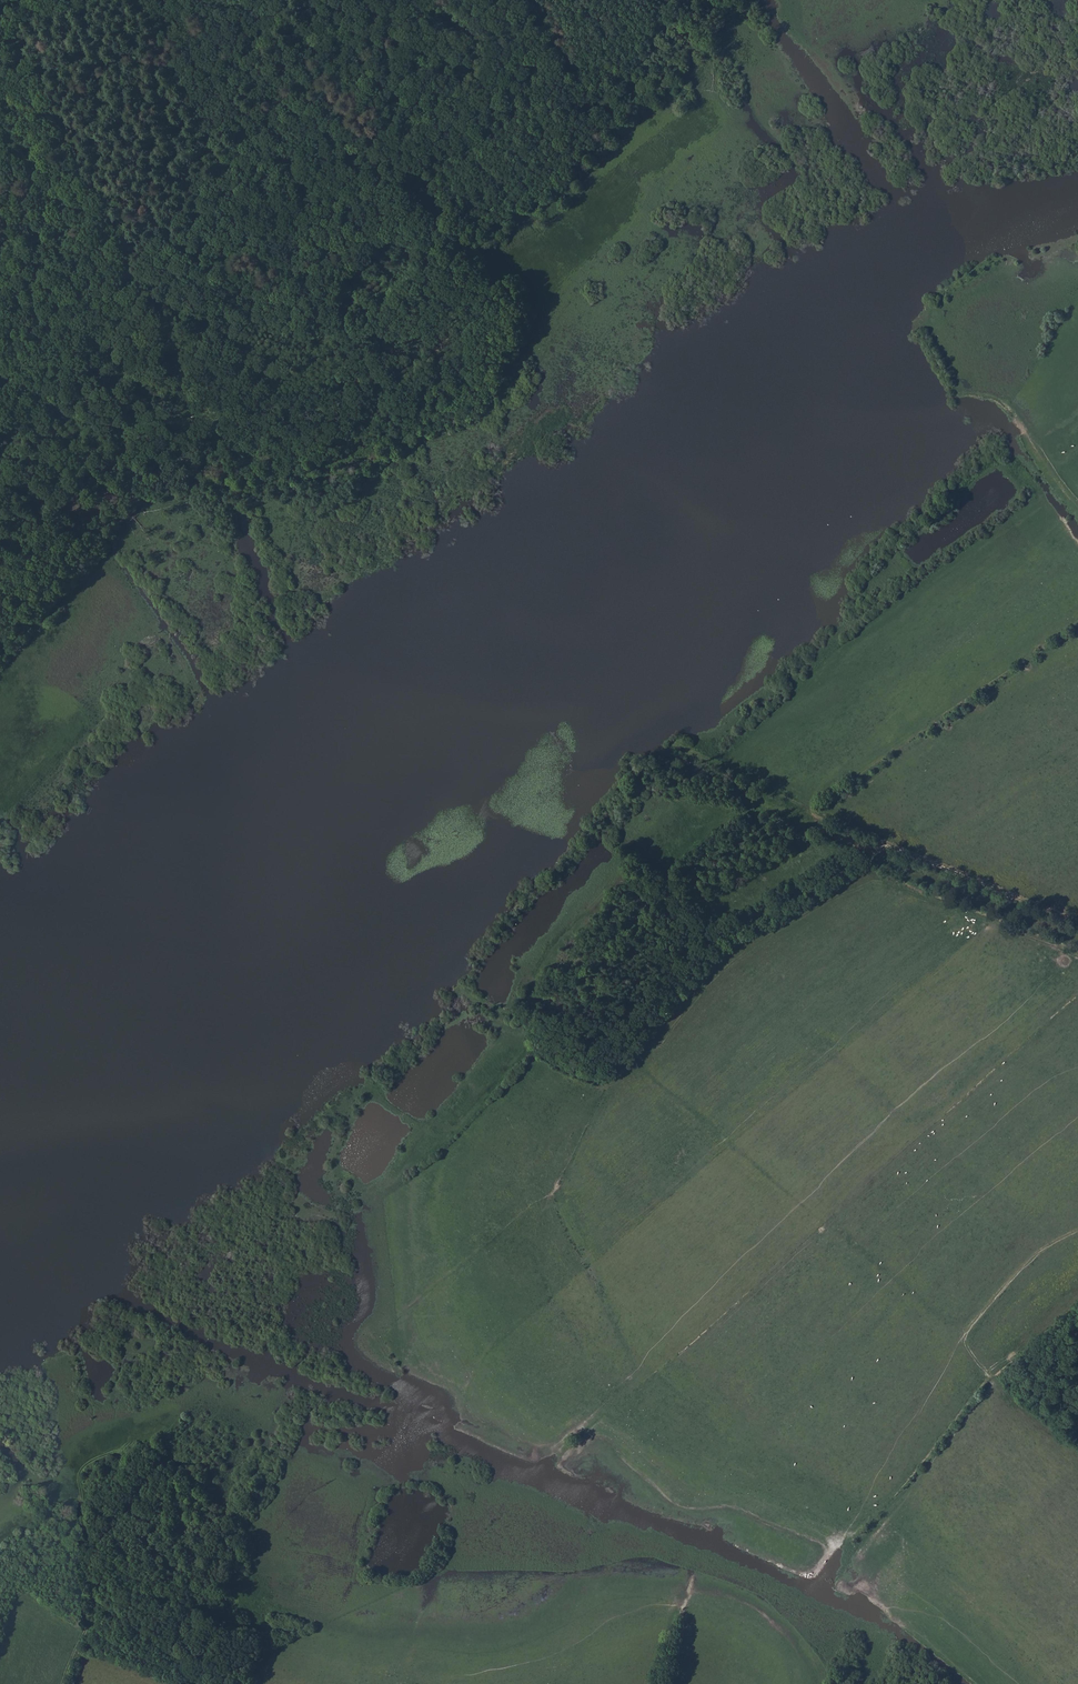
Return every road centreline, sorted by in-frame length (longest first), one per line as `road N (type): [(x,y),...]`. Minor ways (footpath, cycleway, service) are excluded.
road 1 (track): [(1077,923),(812,817)]
road 2 (track): [(962,1339),(1040,1250),(1077,1231)]

